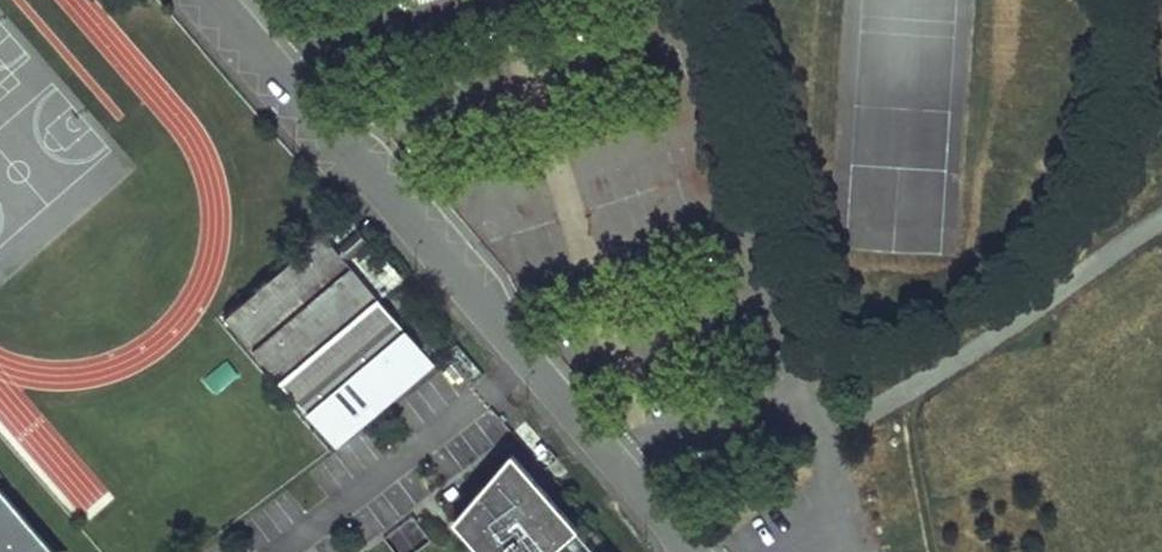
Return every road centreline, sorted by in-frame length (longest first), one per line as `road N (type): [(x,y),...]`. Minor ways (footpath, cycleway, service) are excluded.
road 1 (residential): [(688,551),(472,283),(214,0)]

